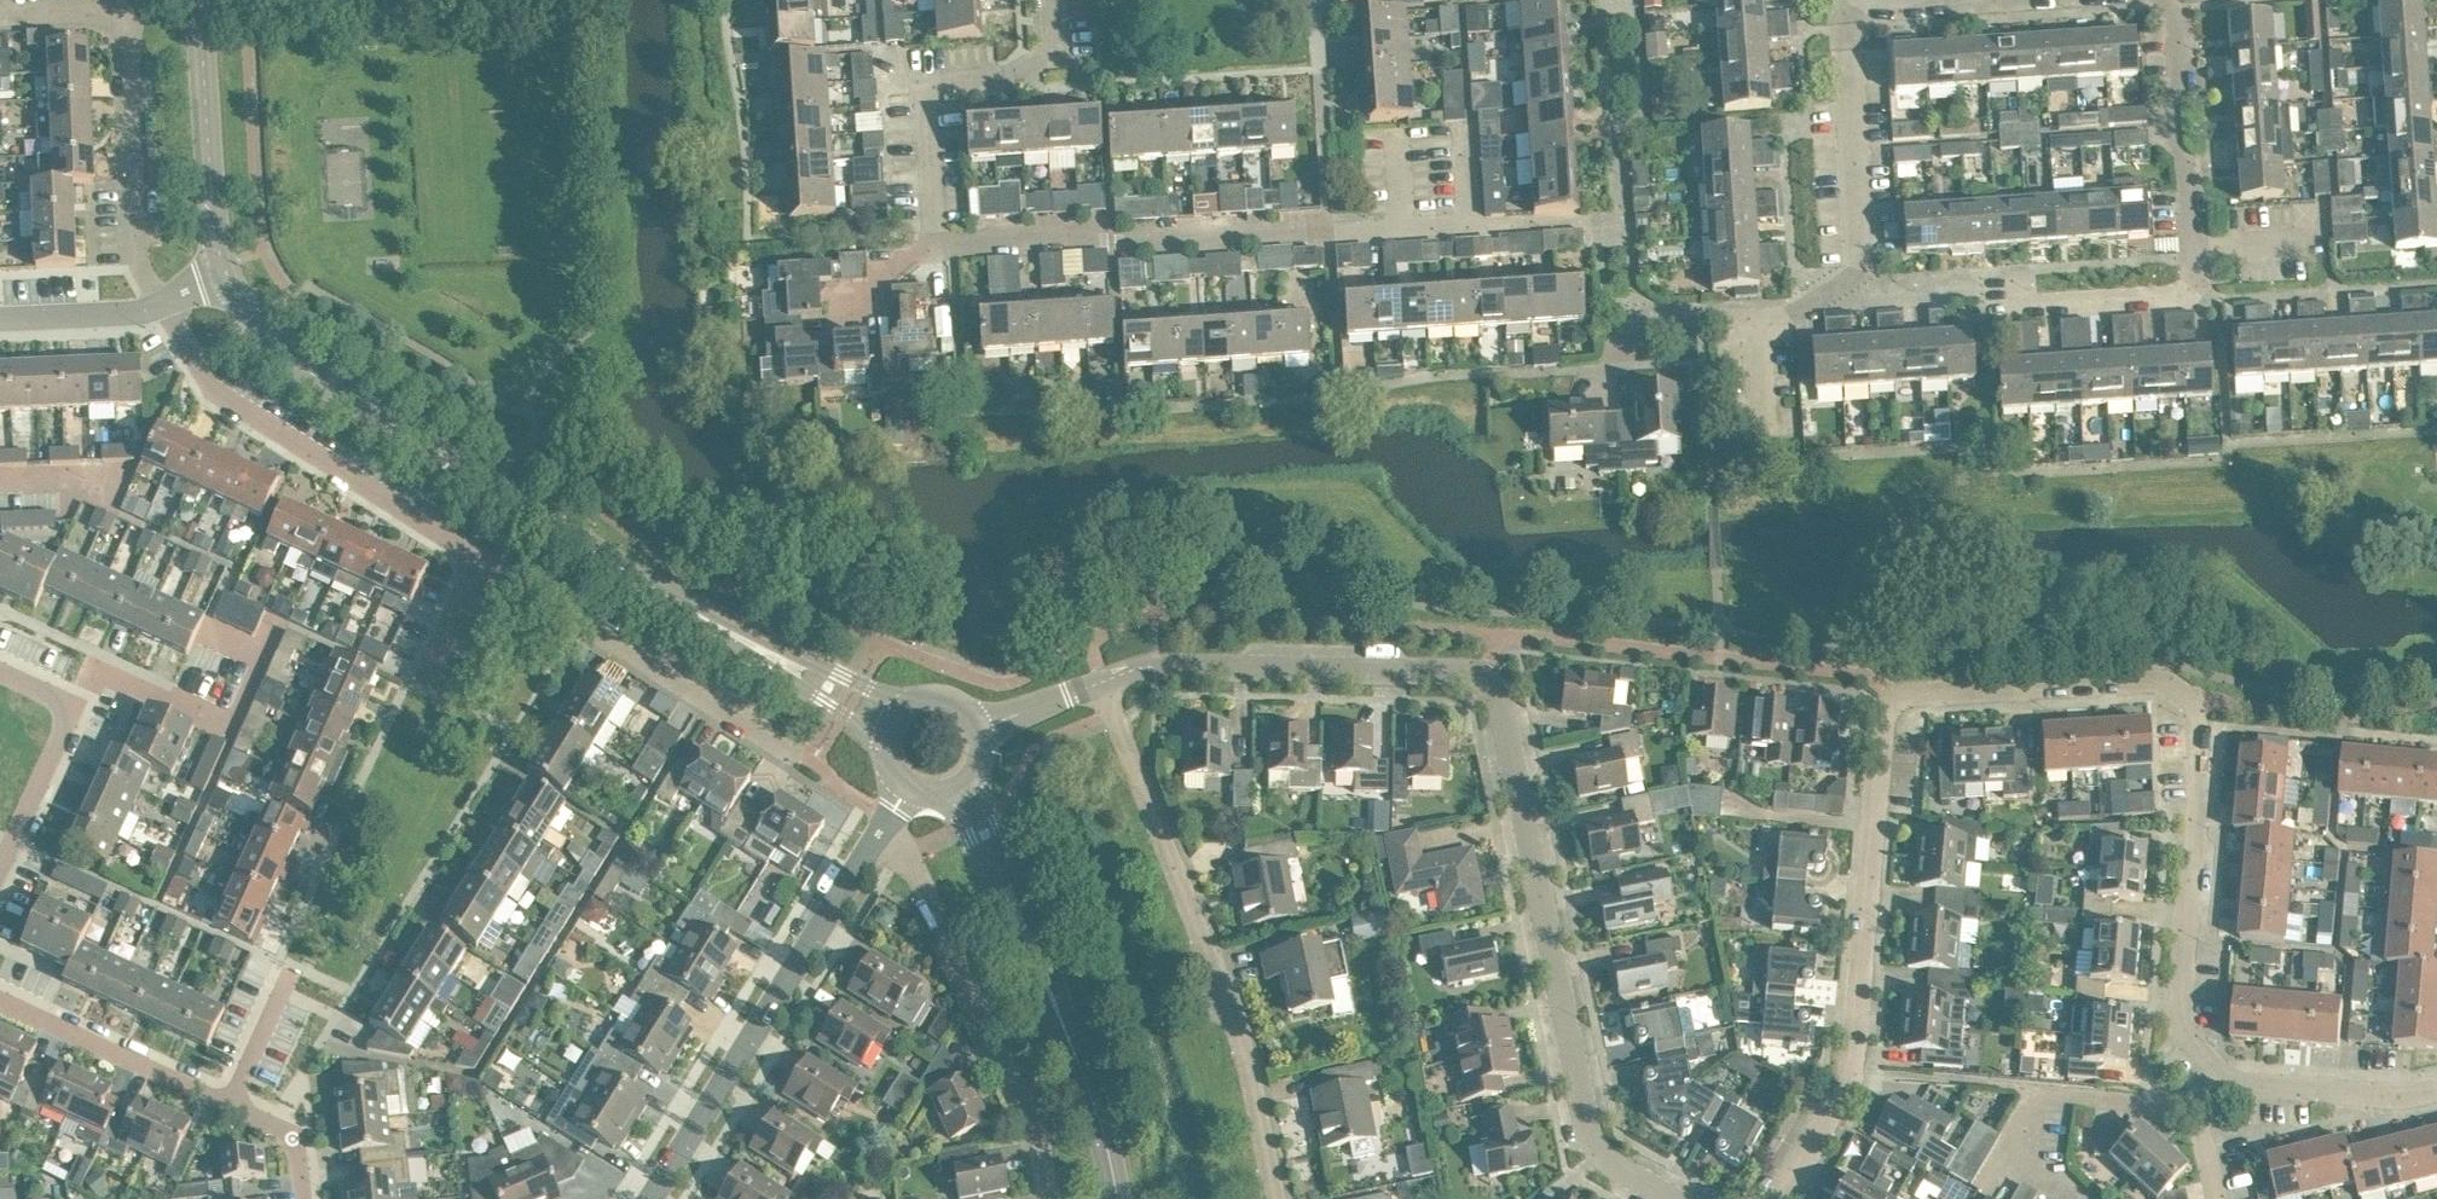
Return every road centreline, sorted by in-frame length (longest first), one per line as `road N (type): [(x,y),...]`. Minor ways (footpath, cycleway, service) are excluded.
road 1 (residential): [(1776,1198),(1851,1069),(1883,717),(1896,698),(2143,680),(2171,684),(2189,703),(2202,764),(2177,1011),(2182,1032),(2215,1071)]
road 2 (residential): [(1668,1198),(1616,1170),(1586,1125),(1503,704),(1477,679),(1450,670),(1200,665),(1140,667),(1102,682)]
road 3 (tertiary): [(889,725),(303,368),(257,325),(230,279)]
road 4 (residential): [(812,767),(218,389),(165,307)]
road 5 (residential): [(1581,224),(939,242)]
road 6 (residential): [(1612,368),(1632,323),(1780,315),(1861,272),(1843,6)]
road 7 (residential): [(1276,1198),(1235,1024),(1102,682)]
road 8 (unclassified): [(886,821),(650,1198)]
road 9 (tertiary): [(1118,1198),(1064,1028),(964,785)]
road 10 (residential): [(1049,1198),(1036,1131),(906,848),(886,821)]
road 11 (residential): [(939,242),(926,82),(1014,76),(1053,50),(1050,0)]
road 12 (residential): [(2196,1108),(2041,1093),(2004,1161),(2065,1198)]
road 13 (residential): [(165,307),(136,229),(133,16)]
road 14 (residential): [(81,703),(94,676),(106,671),(217,720),(232,717),(276,621)]
road 15 (tertiary): [(230,279),(215,222),(199,0)]
road 16 (residential): [(2195,248),(2190,163),(2169,142),(2166,107),(2182,83),(2180,16),(2163,0)]
road 17 (residential): [(229,1104),(0,999)]
road 18 (residential): [(2010,286),(2012,306),(2186,295),(2196,277),(2195,248)]
road 19 (residential): [(2215,1071),(2234,1081),(2401,1095),(2436,1088)]
road 20 (residential): [(0,874),(81,703)]
road 21 (unclassified): [(0,318),(131,315),(165,307)]
road 22 (residential): [(229,1104),(293,966)]
road 23 (residential): [(304,1198),(300,1154),(282,1128),(229,1104)]
road 24 (residential): [(0,13),(133,16)]
road 25 (residential): [(1102,682),(977,727)]
road 26 (residential): [(2195,248),(2324,238)]
road 27 (residential): [(0,479),(84,474),(121,491)]
road 28 (residential): [(939,242),(909,255),(848,318)]

